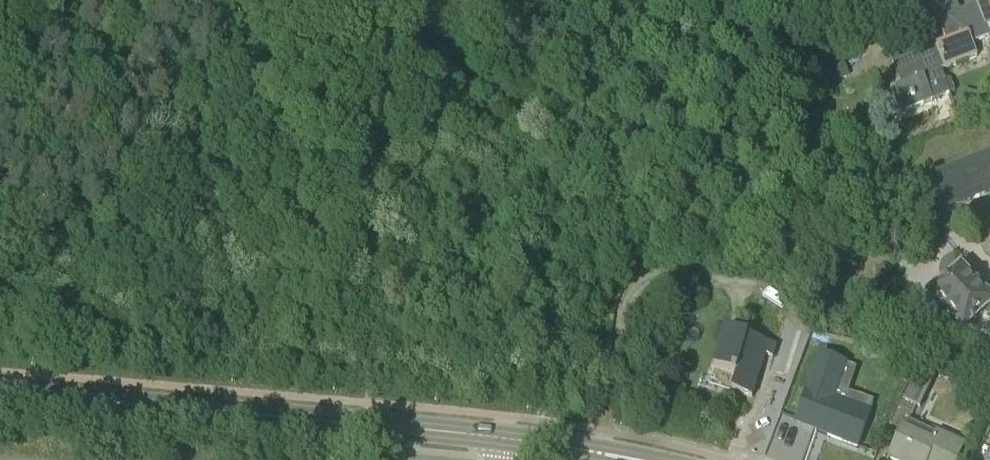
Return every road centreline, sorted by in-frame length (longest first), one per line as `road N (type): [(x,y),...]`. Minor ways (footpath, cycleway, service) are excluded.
road 1 (tertiary): [(324,420),(0,392)]
road 2 (tertiary): [(504,437),(324,420)]
road 3 (tertiary): [(634,459),(504,437)]

